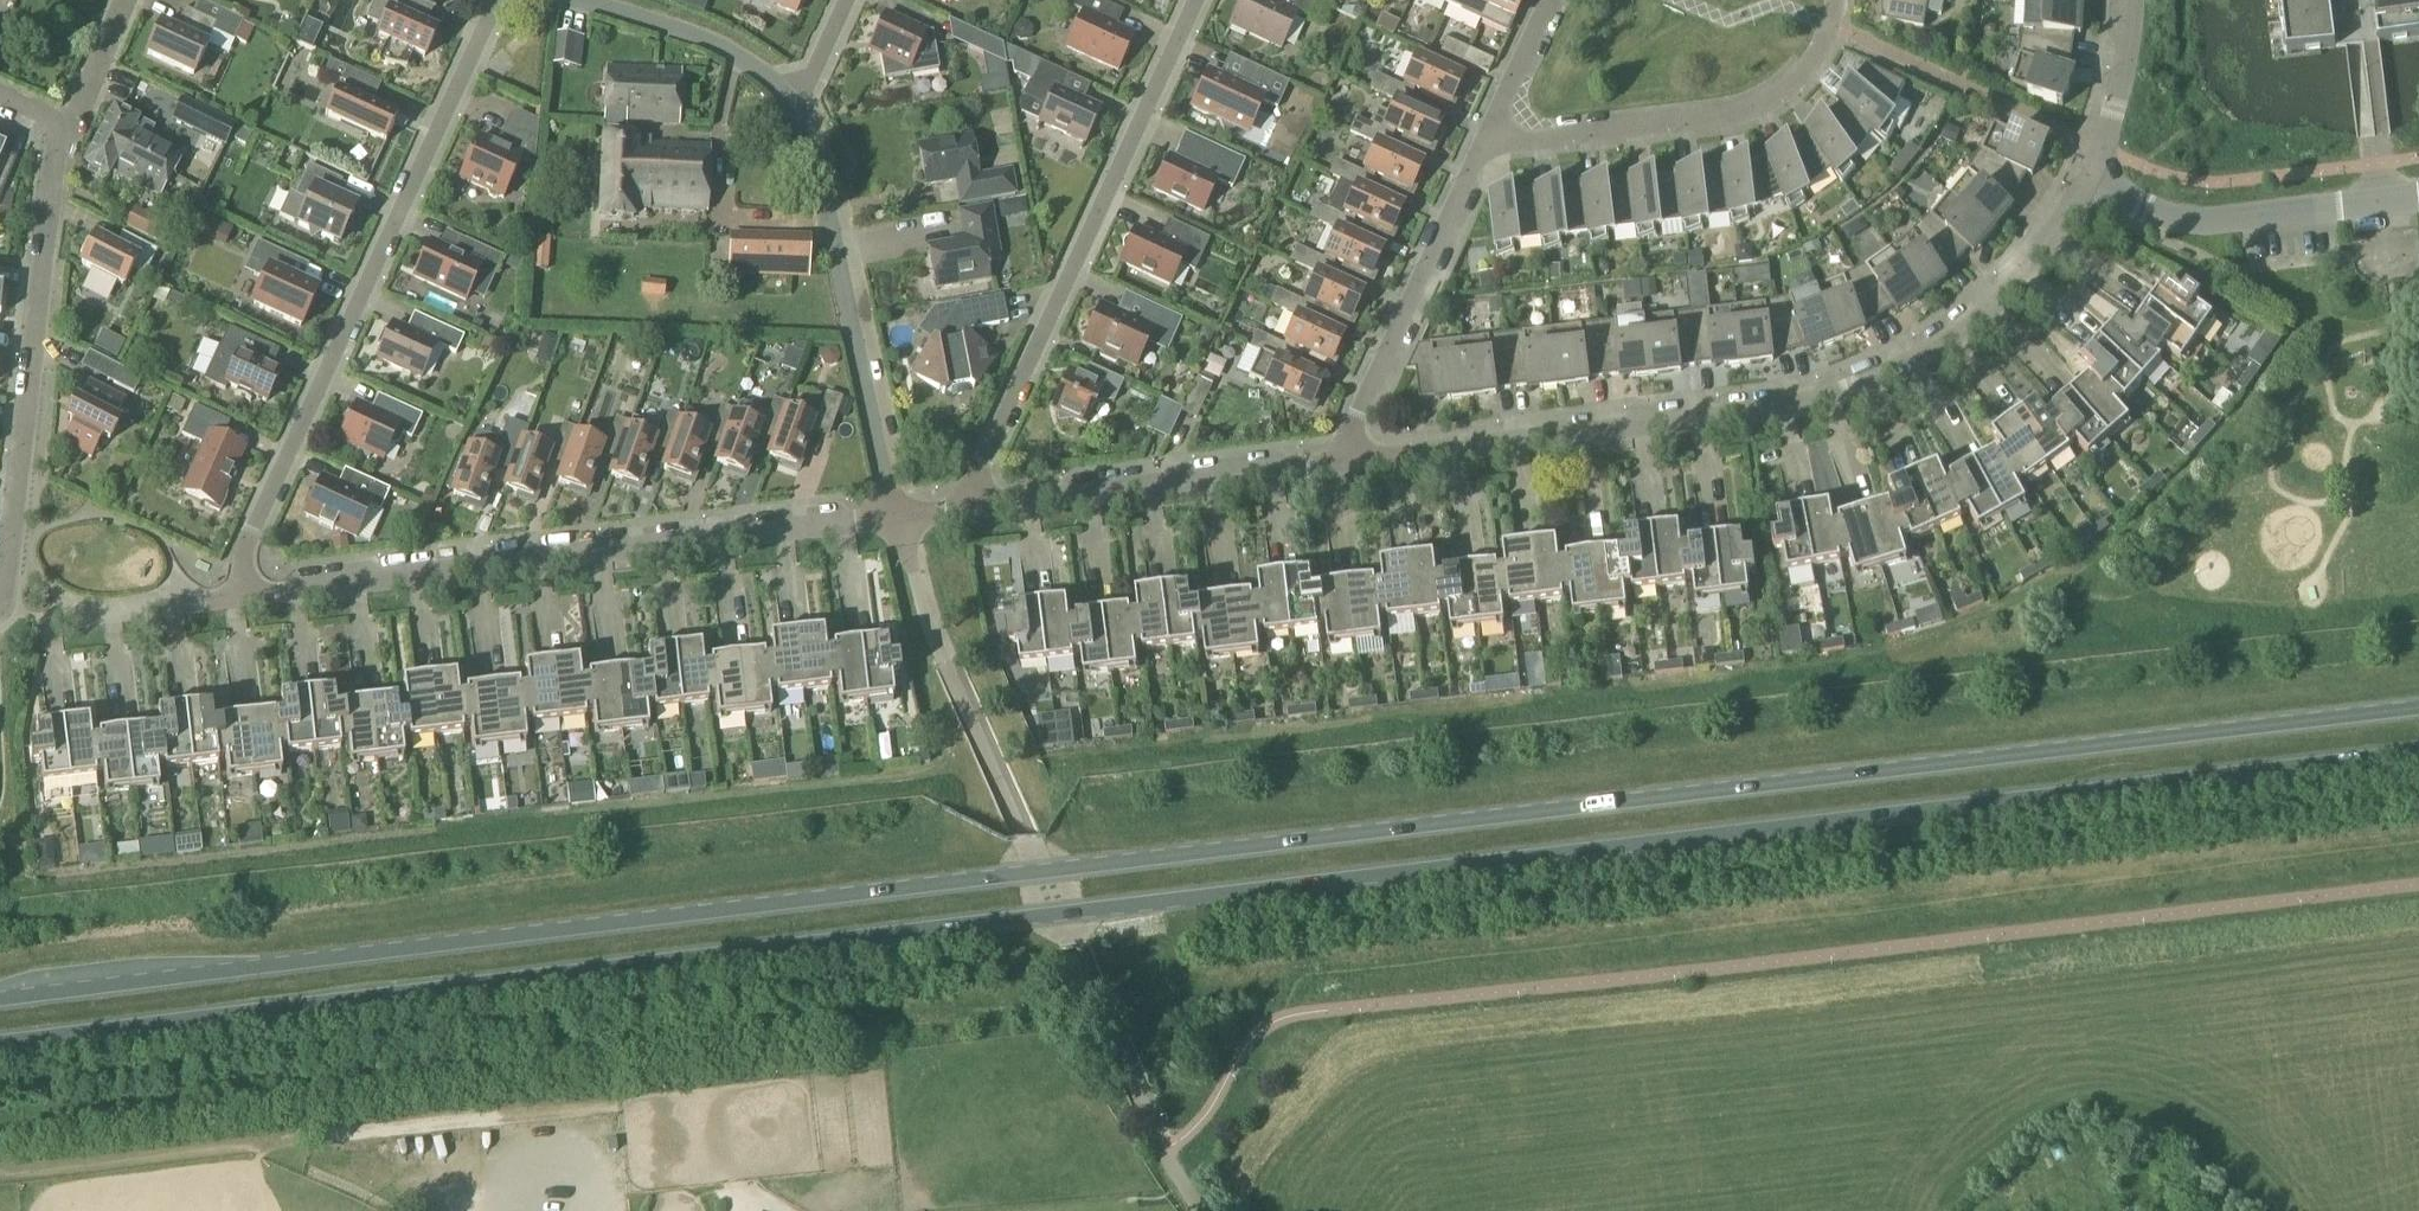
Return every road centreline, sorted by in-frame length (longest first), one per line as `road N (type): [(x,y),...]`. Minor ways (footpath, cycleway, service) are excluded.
road 1 (primary): [(0,1048),(2418,754)]
road 2 (primary): [(2418,710),(0,1003)]
road 3 (residential): [(1353,461),(1754,415),(1861,385),(1977,321),(2033,263),(2090,178)]
road 4 (residential): [(244,599),(252,531),(500,0)]
road 5 (residential): [(244,599),(893,517)]
road 6 (residential): [(977,506),(984,461),(1197,0)]
road 7 (residential): [(0,603),(53,160)]
road 8 (residential): [(893,517),(821,181),(796,110)]
road 9 (residential): [(1481,146),(1761,107),(1814,60),(1834,0)]
road 10 (residential): [(977,506),(1353,461)]
road 11 (residential): [(1481,146),(1359,412),(1353,461)]
road 12 (unclassified): [(2090,178),(2155,212),(2201,221),(2383,204)]
road 13 (residential): [(796,110),(733,54),(578,0)]
road 14 (residential): [(2383,204),(2359,0)]
road 15 (residential): [(41,619),(244,599)]
road 16 (residential): [(2090,178),(2123,71),(2131,0)]
road 17 (residential): [(53,160),(125,0)]
road 18 (residential): [(1548,0),(1481,146)]
road 19 (residential): [(796,110),(847,0)]

